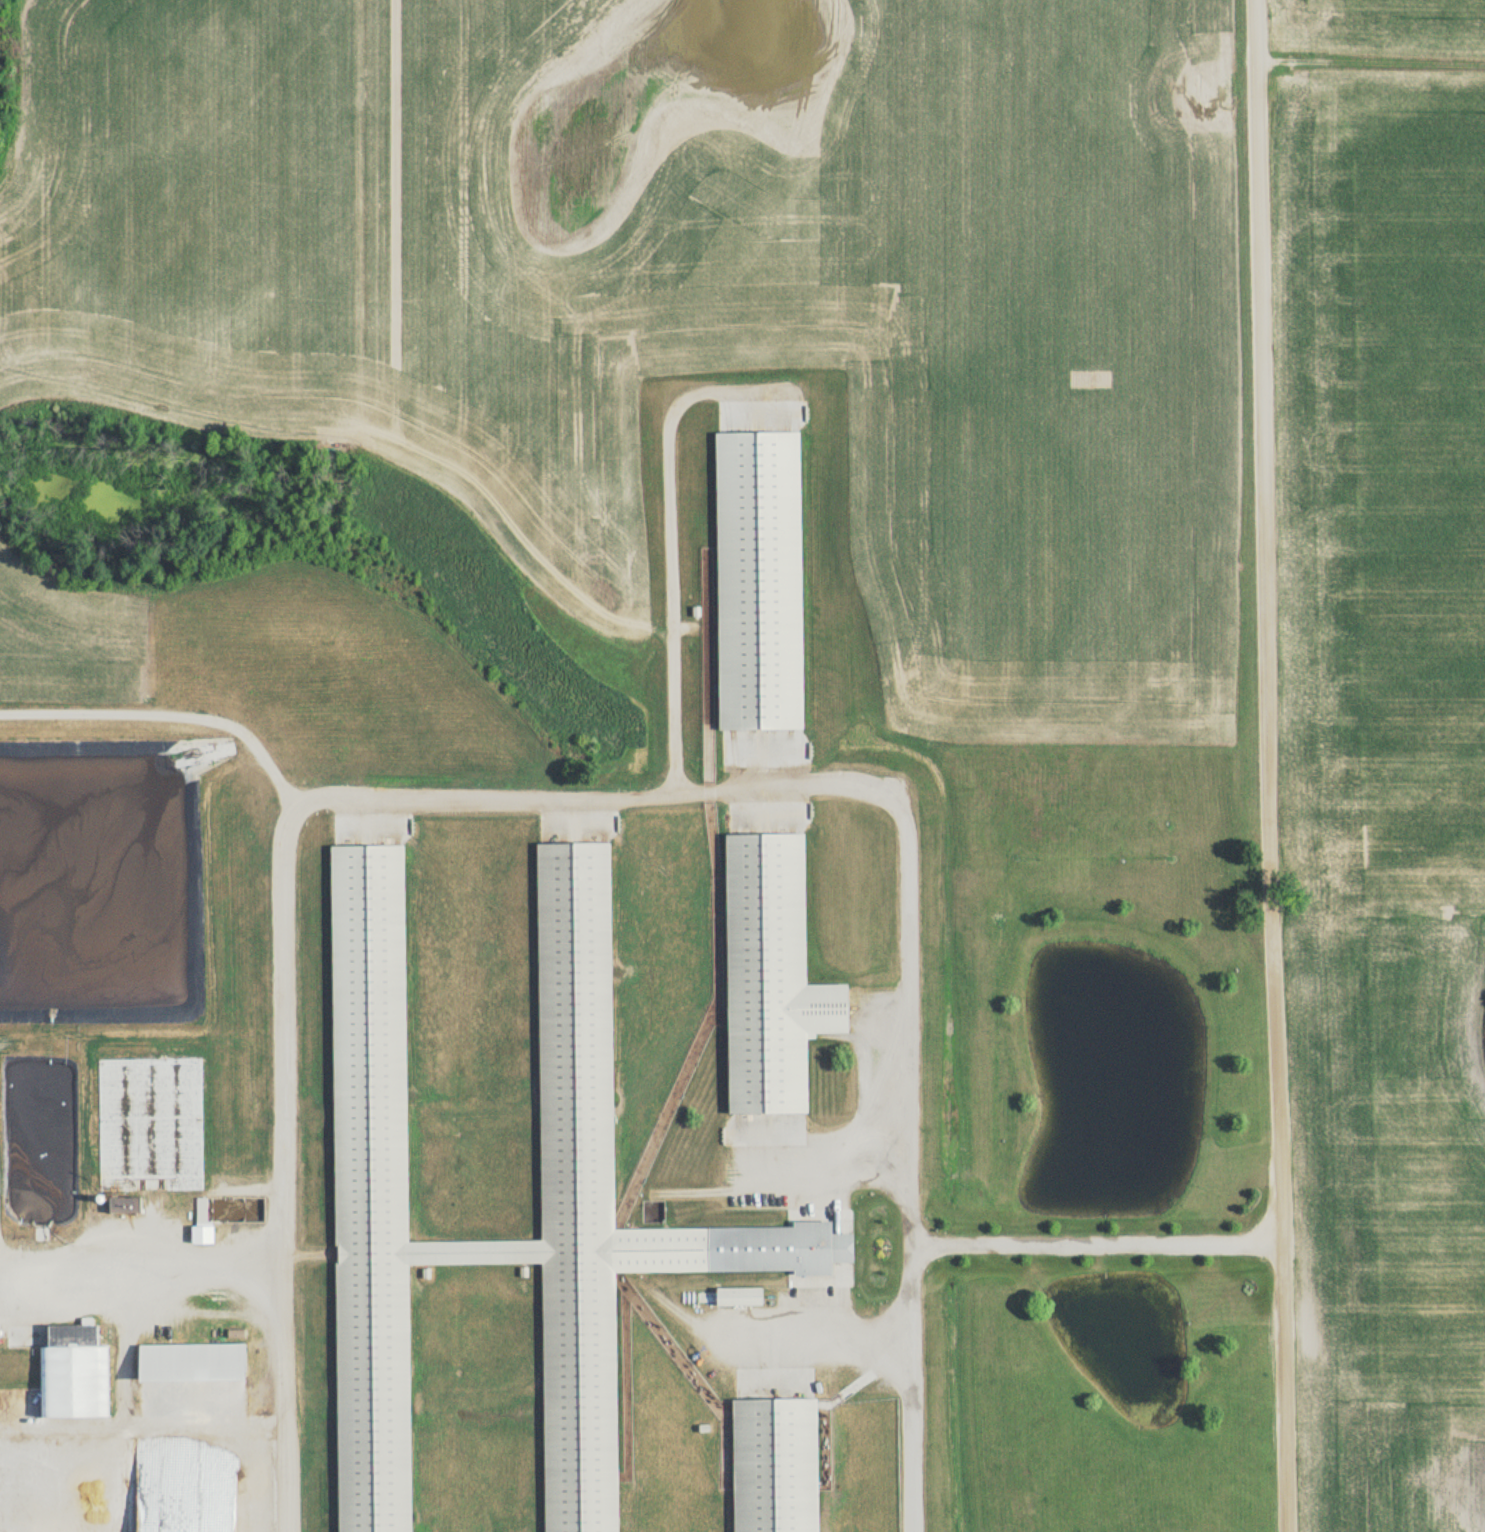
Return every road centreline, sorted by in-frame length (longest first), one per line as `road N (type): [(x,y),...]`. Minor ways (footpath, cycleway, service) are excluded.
road 1 (residential): [(1288,1531),(1254,0)]

